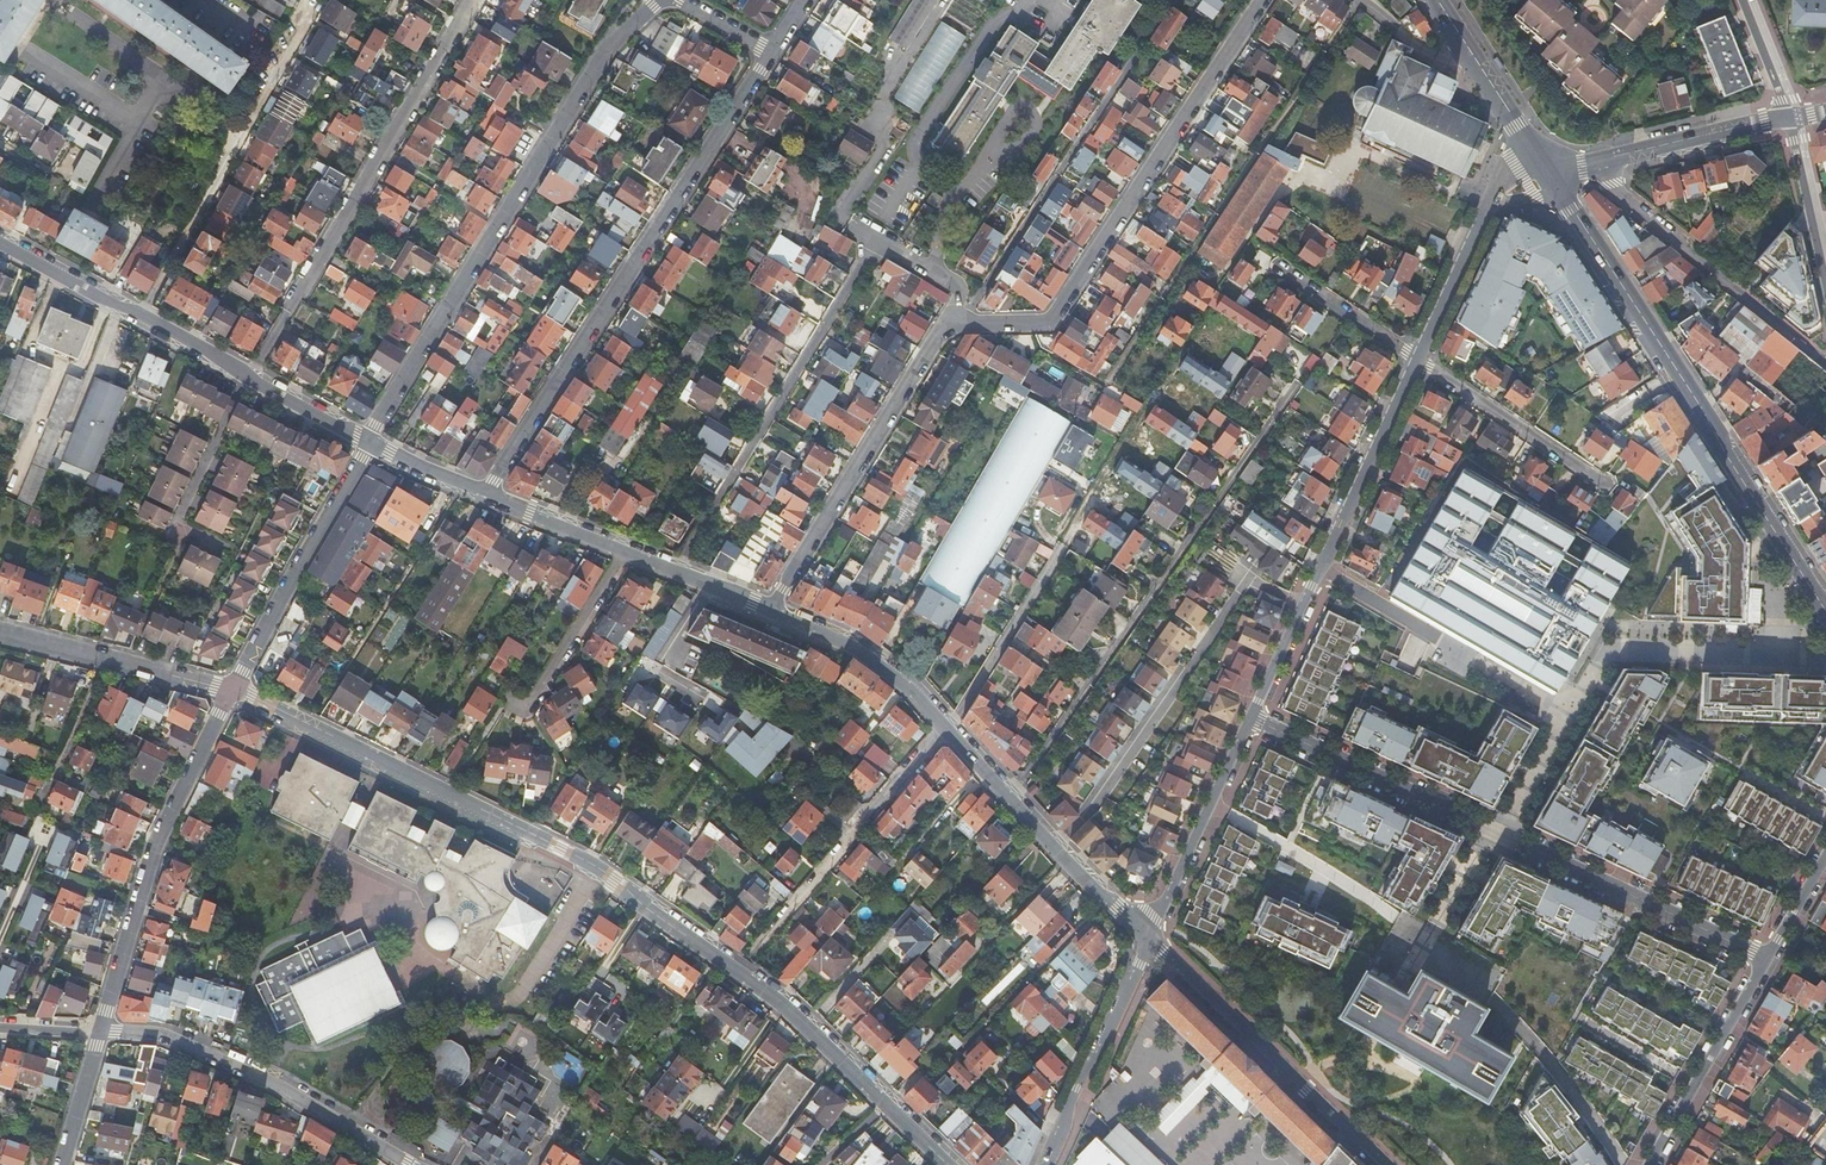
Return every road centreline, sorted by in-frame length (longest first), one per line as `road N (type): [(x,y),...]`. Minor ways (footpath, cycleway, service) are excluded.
road 1 (residential): [(307,723),(598,868),(775,1002),(950,1164)]
road 2 (residential): [(1253,717),(1767,958)]
road 3 (residential): [(483,497),(772,49)]
road 4 (residential): [(655,0),(601,56),(376,426),(373,444)]
road 5 (residential): [(1010,797),(1298,385)]
road 6 (secondary): [(1562,194),(1825,607)]
road 7 (residential): [(956,324),(1039,324),(1062,309),(1265,0)]
road 8 (residential): [(1359,0),(1106,385)]
road 9 (residential): [(245,377),(474,0)]
road 10 (residential): [(1054,845),(1086,817),(1250,579),(1306,605)]
road 11 (residential): [(877,240),(675,563)]
road 12 (residential): [(100,1030),(162,831),(195,779),(232,690)]
road 13 (residential): [(320,0),(140,317)]
road 14 (residential): [(411,1164),(278,1083),(166,1033),(100,1030)]
road 15 (residential): [(767,608),(940,333),(956,324)]
road 16 (residential): [(1378,1164),(1145,944)]
road 17 (residential): [(1589,166),(1825,362)]
road 18 (residential): [(232,690),(373,444)]
road 19 (residential): [(1418,359),(1306,605)]
road 20 (residential): [(1253,717),(1145,944)]
road 21 (residential): [(1145,944),(1043,1164)]
road 22 (residential): [(1649,1164),(1767,958)]
road 23 (residential): [(1604,485),(1418,359)]
road 24 (residential): [(944,727),(1064,547)]
road 25 (residential): [(767,608),(845,640),(944,727)]
road 26 (tertiary): [(1589,166),(1787,118)]
road 27 (residential): [(483,497),(675,563)]
road 28 (residential): [(408,570),(307,723)]
road 29 (residential): [(1825,284),(1787,118)]
road 30 (residential): [(1487,205),(1418,359)]
road 31 (residential): [(1418,359),(1280,268)]
road 32 (residential): [(0,239),(140,317)]
road 33 (residential): [(1361,0),(1416,45),(1487,78)]
road 34 (residential): [(245,377),(373,444)]
road 35 (residential): [(45,789),(102,659)]
road 36 (residential): [(60,1164),(100,1030)]
road 37 (residential): [(1054,845),(1145,944)]
road 38 (residential): [(102,659),(232,690)]
road 39 (residential): [(877,240),(956,287),(956,324)]
road 40 (residential): [(1742,0),(1787,118)]
road 41 (residential): [(1306,605),(1253,717)]
road 42 (residential): [(373,444),(483,497)]
road 43 (residential): [(140,317),(245,377)]

